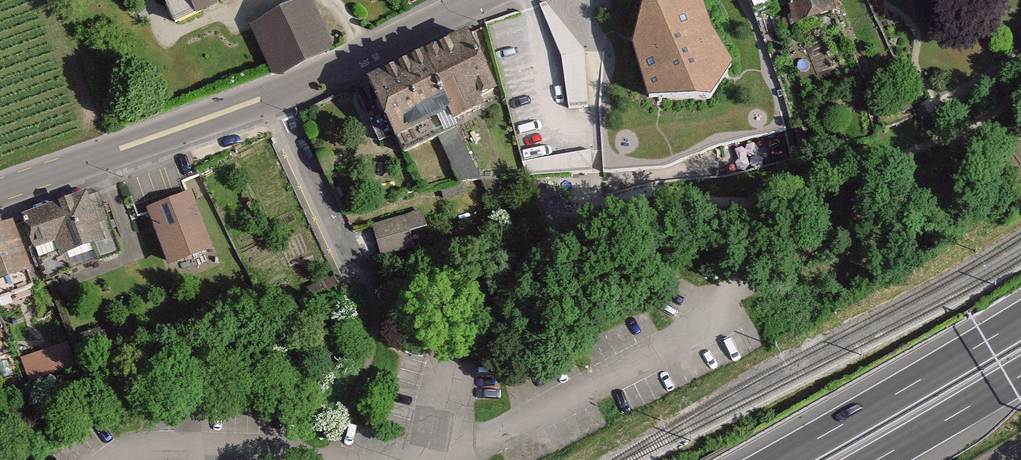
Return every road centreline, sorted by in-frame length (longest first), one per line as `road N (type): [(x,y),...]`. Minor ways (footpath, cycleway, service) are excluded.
road 1 (primary): [(0,196),(275,100)]
road 2 (motorway): [(1020,320),(777,459)]
road 3 (primary): [(275,100),(492,0)]
road 4 (residential): [(275,100),(351,268)]
road 5 (motorway): [(875,459),(1020,375)]

